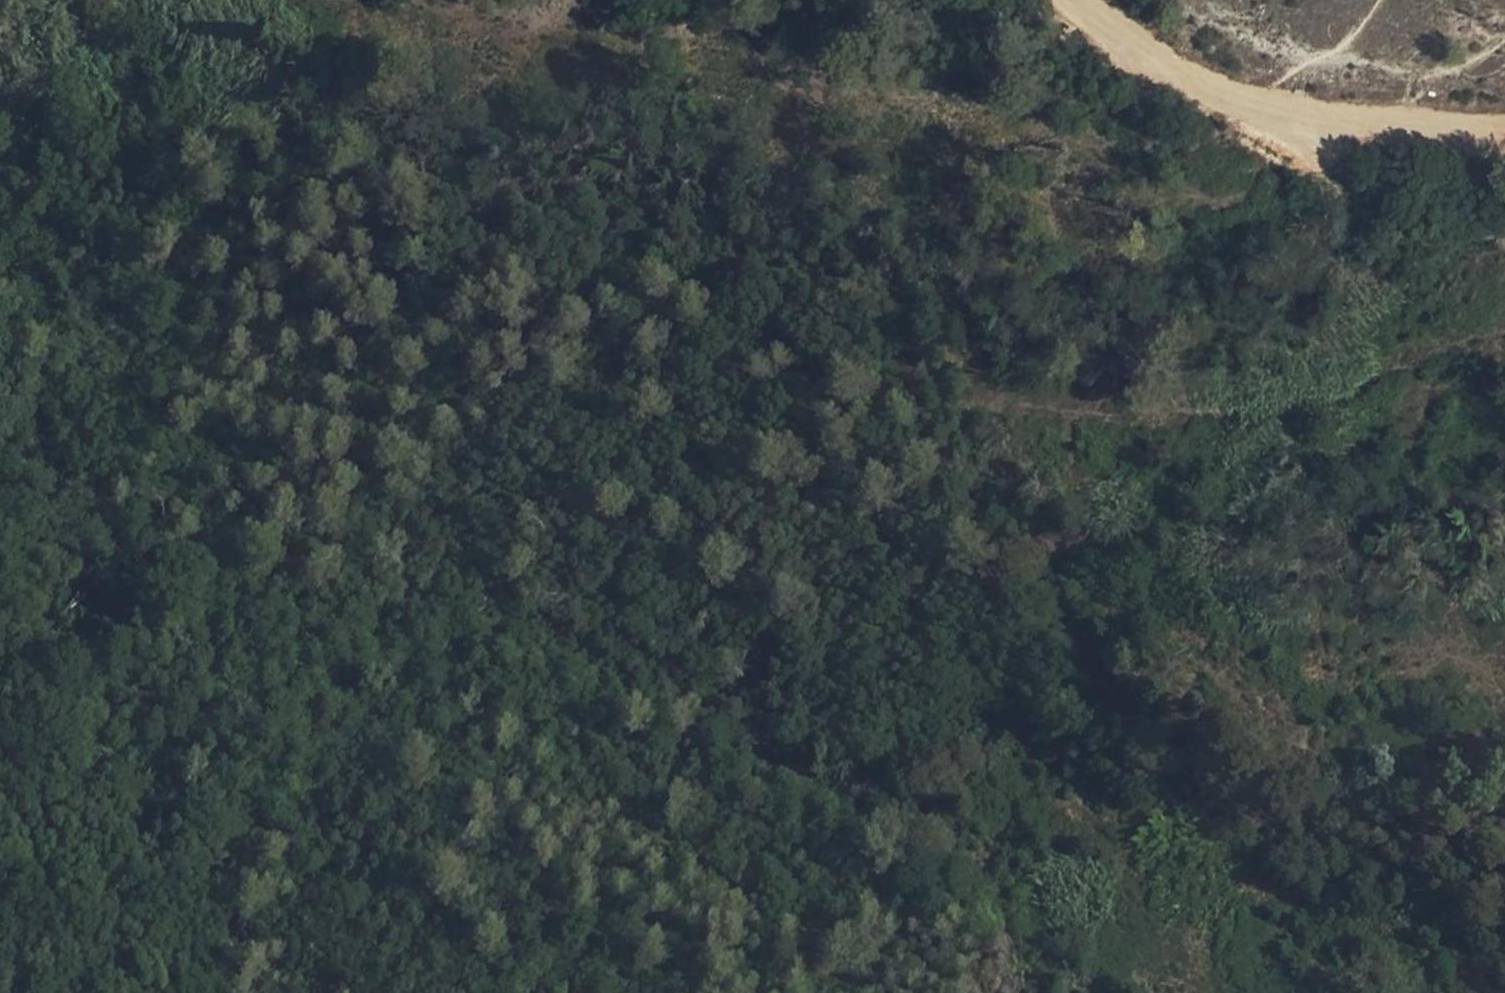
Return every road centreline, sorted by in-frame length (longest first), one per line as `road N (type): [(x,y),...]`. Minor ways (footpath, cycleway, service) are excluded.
road 1 (track): [(1062,0),(1131,49),(1247,101),(1504,138)]

